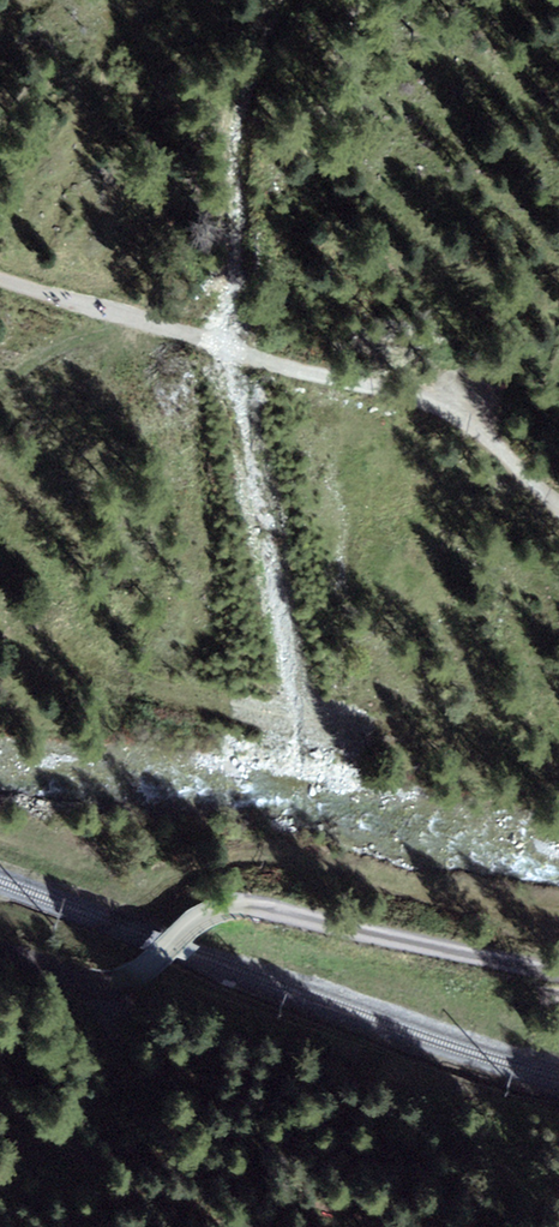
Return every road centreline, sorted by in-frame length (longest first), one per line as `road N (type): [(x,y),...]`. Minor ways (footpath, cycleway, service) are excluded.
road 1 (track): [(0,277),(453,414),(558,505)]
road 2 (track): [(82,1154),(125,1188),(193,1199),(235,1226)]
road 3 (track): [(137,320),(52,352),(0,387)]

